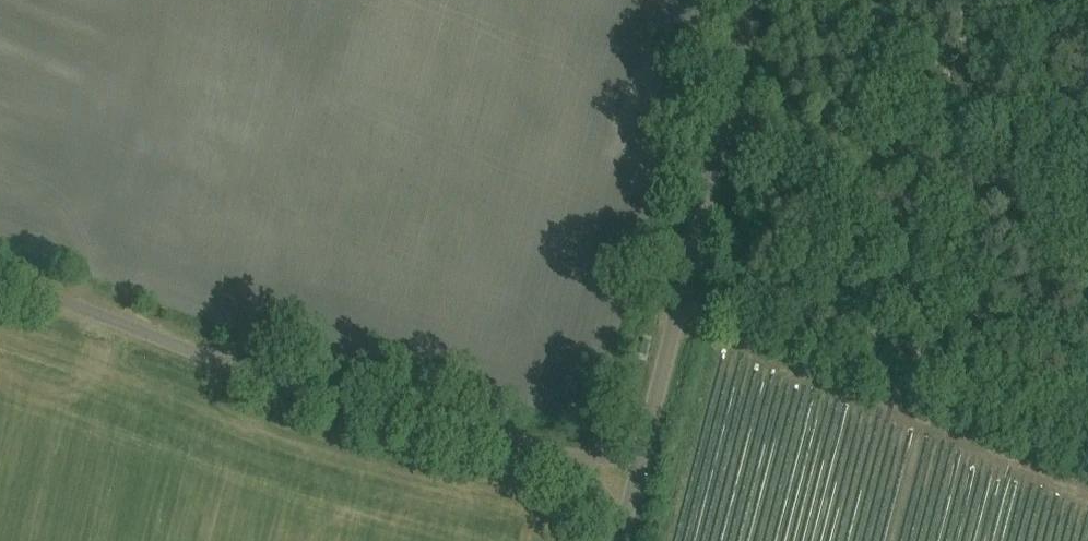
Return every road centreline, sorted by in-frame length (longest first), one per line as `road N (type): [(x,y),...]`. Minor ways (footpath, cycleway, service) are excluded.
road 1 (unclassified): [(635,474),(205,344),(0,265)]
road 2 (unclassified): [(635,474),(755,0)]
road 3 (track): [(1087,421),(697,236)]

